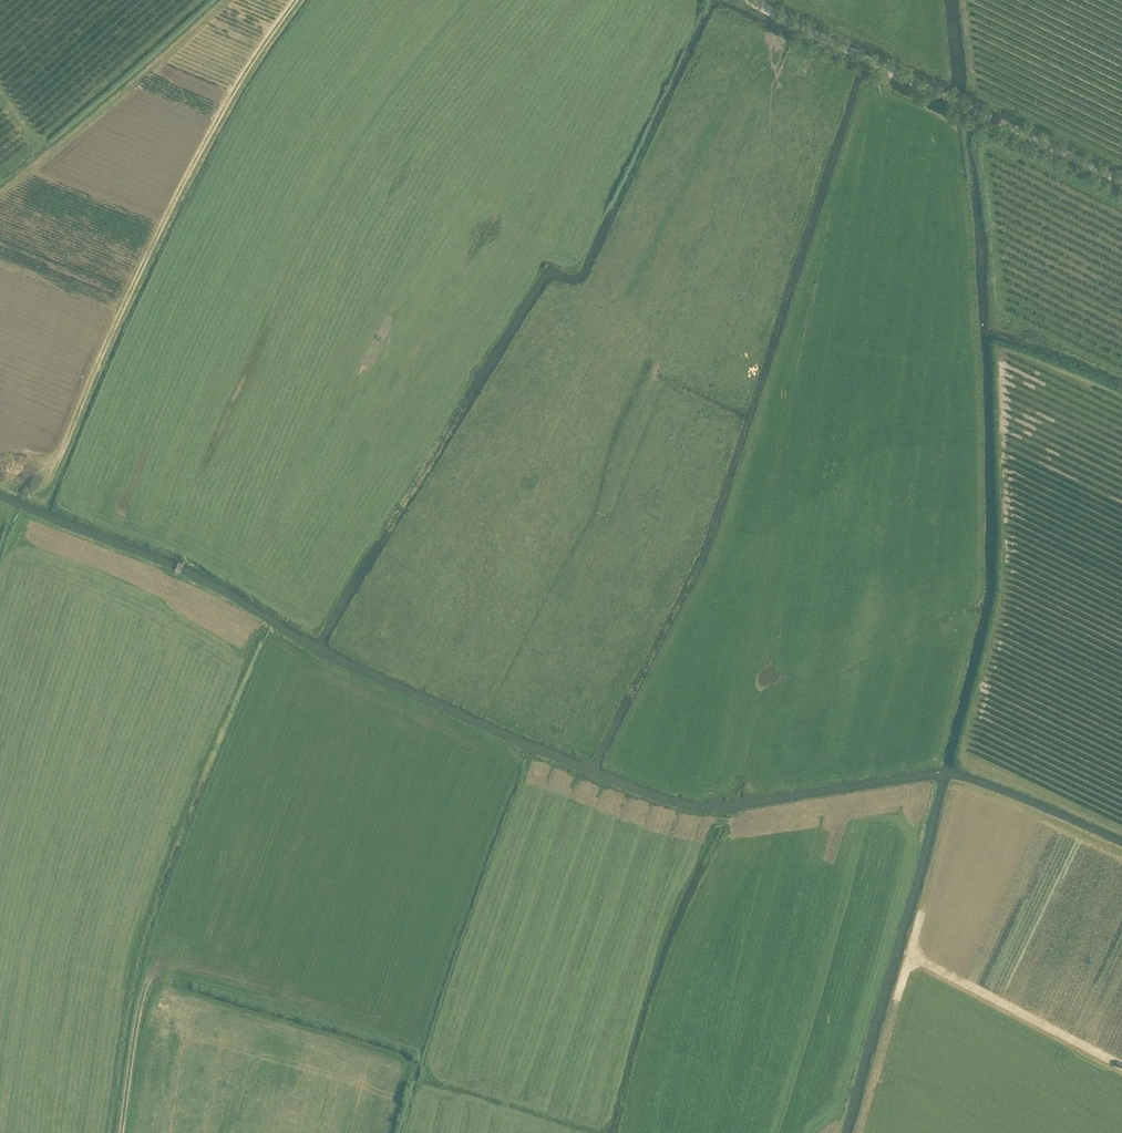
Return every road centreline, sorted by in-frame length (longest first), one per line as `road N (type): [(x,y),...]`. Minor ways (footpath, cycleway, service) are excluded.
road 1 (unclassified): [(1121,180),(761,0)]

